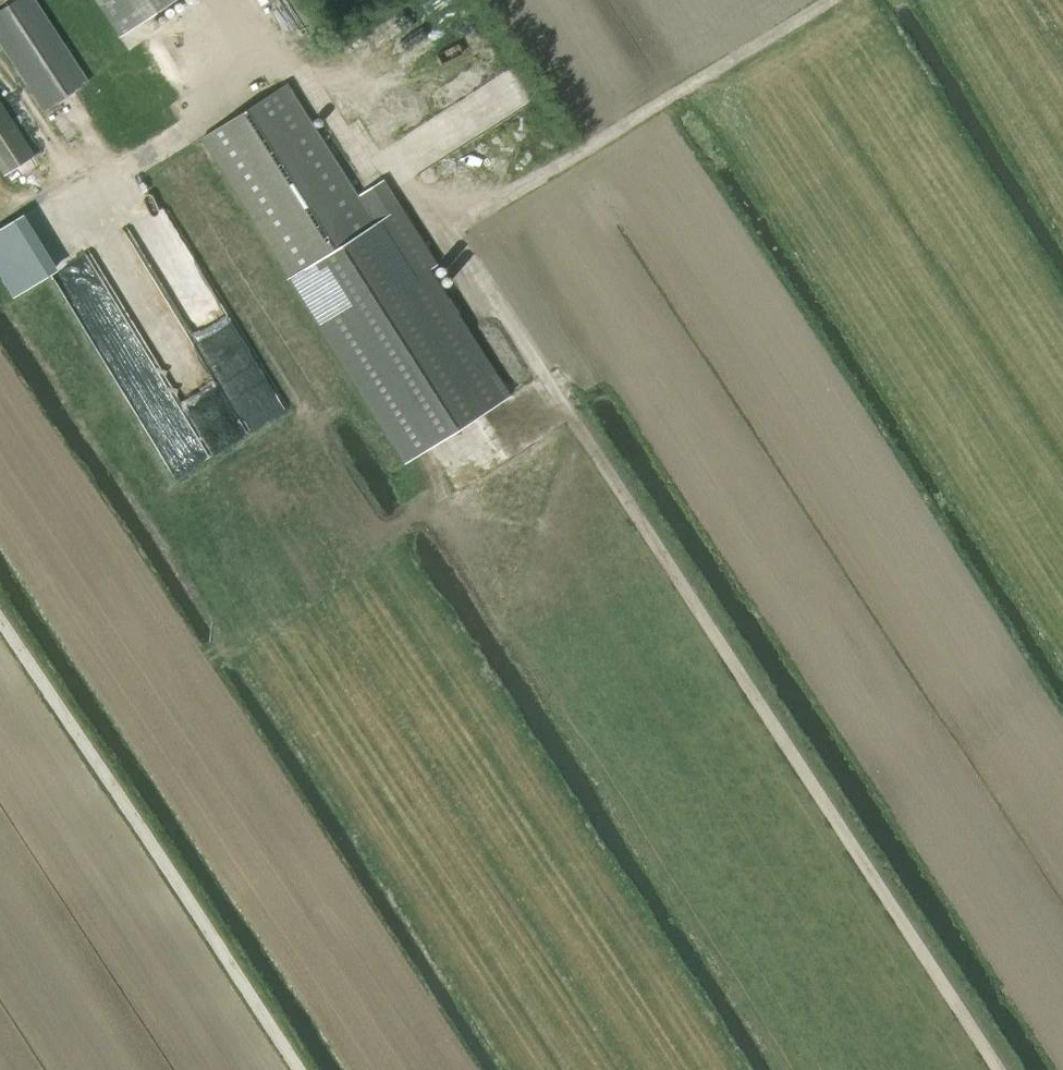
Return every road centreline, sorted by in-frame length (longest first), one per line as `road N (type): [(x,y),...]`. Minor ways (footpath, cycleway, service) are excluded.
road 1 (track): [(994,1069),(403,174),(359,150),(290,51),(225,0)]
road 2 (track): [(0,622),(299,1069)]

